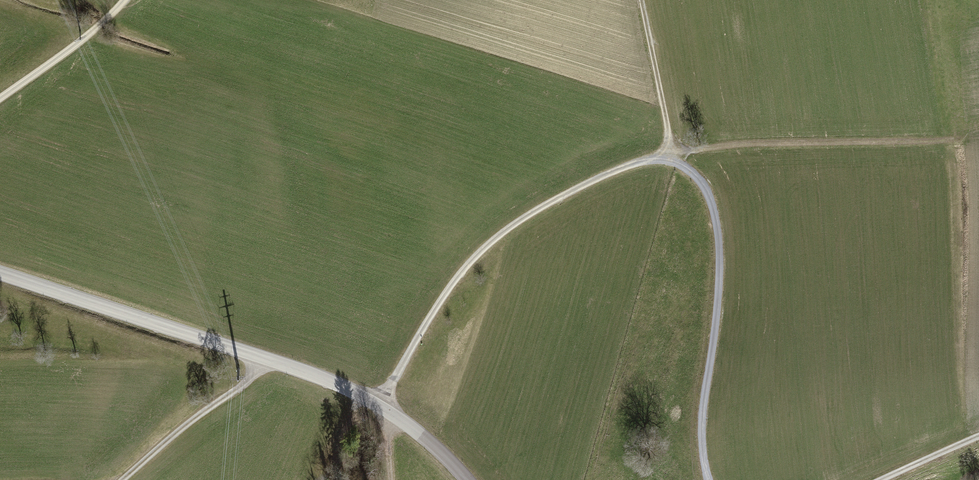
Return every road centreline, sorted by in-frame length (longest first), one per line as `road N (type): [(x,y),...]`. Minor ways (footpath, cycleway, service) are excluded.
road 1 (tertiary): [(0,275),(387,401),(467,479)]
road 2 (track): [(387,401),(460,274),(538,212),(669,159)]
road 3 (track): [(669,159),(692,173),(718,228),(721,277),(701,443),(707,479)]
road 4 (track): [(669,159),(747,142),(959,132)]
road 5 (track): [(0,100),(129,0)]
road 6 (track): [(669,159),(643,0)]

